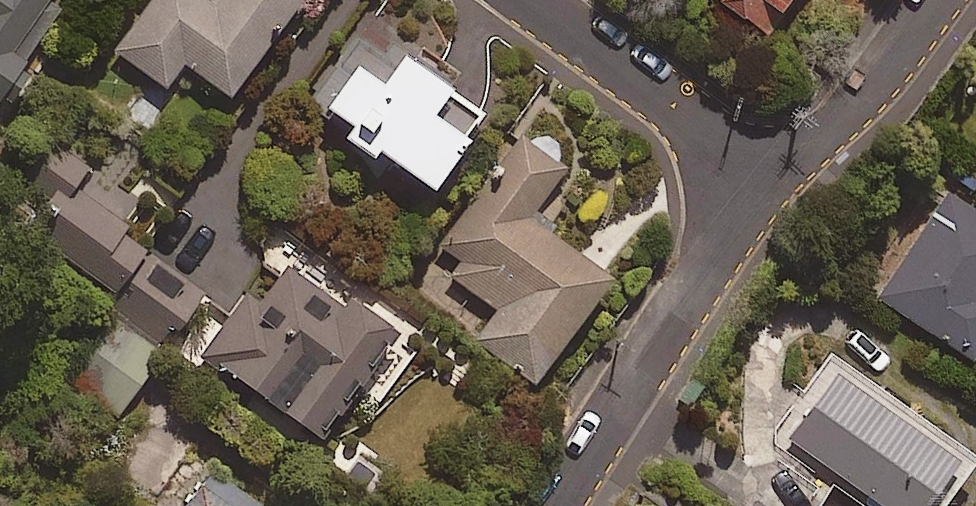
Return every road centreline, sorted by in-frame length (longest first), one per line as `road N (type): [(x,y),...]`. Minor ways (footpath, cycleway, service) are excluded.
road 1 (residential): [(762,176),(554,505)]
road 2 (residential): [(524,0),(762,176)]
road 3 (residential): [(931,0),(856,103),(762,176)]

